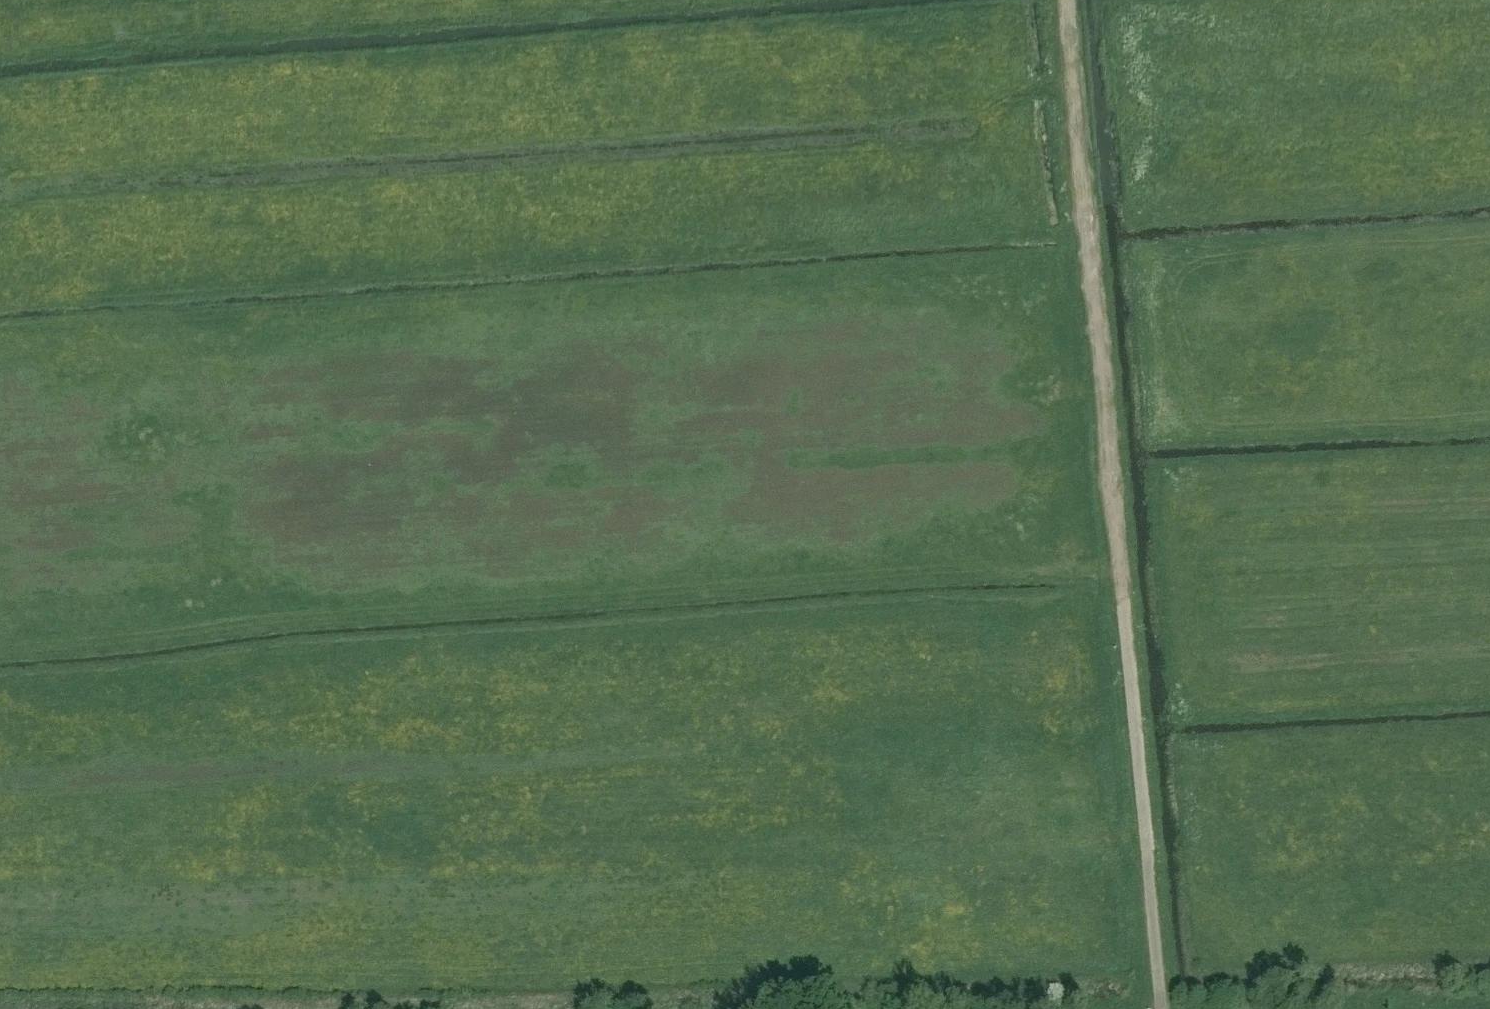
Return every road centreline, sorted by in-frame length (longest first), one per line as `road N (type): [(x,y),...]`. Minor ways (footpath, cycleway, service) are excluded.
road 1 (track): [(1162,1008),(1066,0)]

